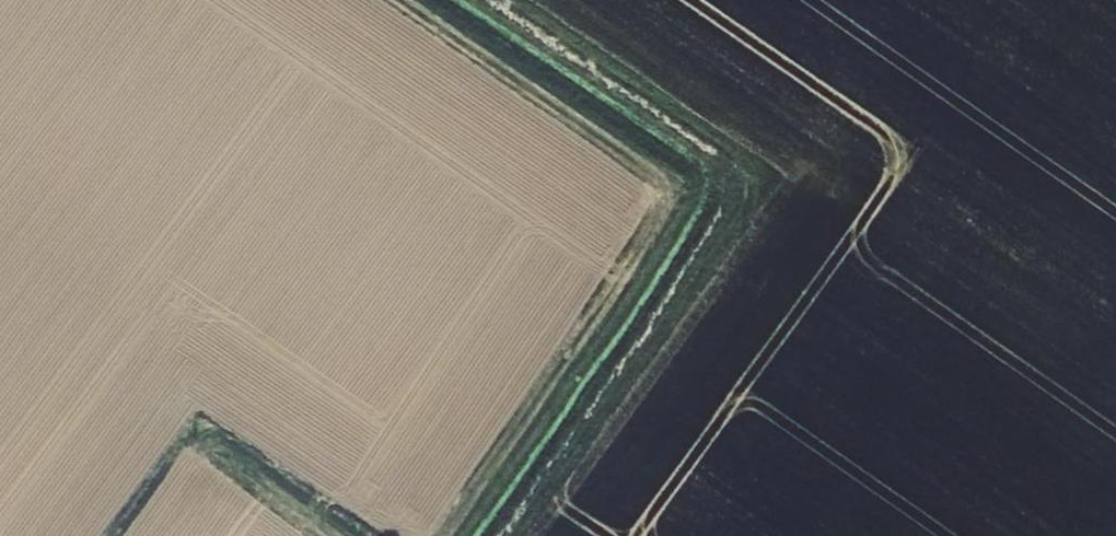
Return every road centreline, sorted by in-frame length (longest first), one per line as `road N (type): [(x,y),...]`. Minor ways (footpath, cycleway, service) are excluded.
road 1 (track): [(495,0),(751,182),(508,535)]

